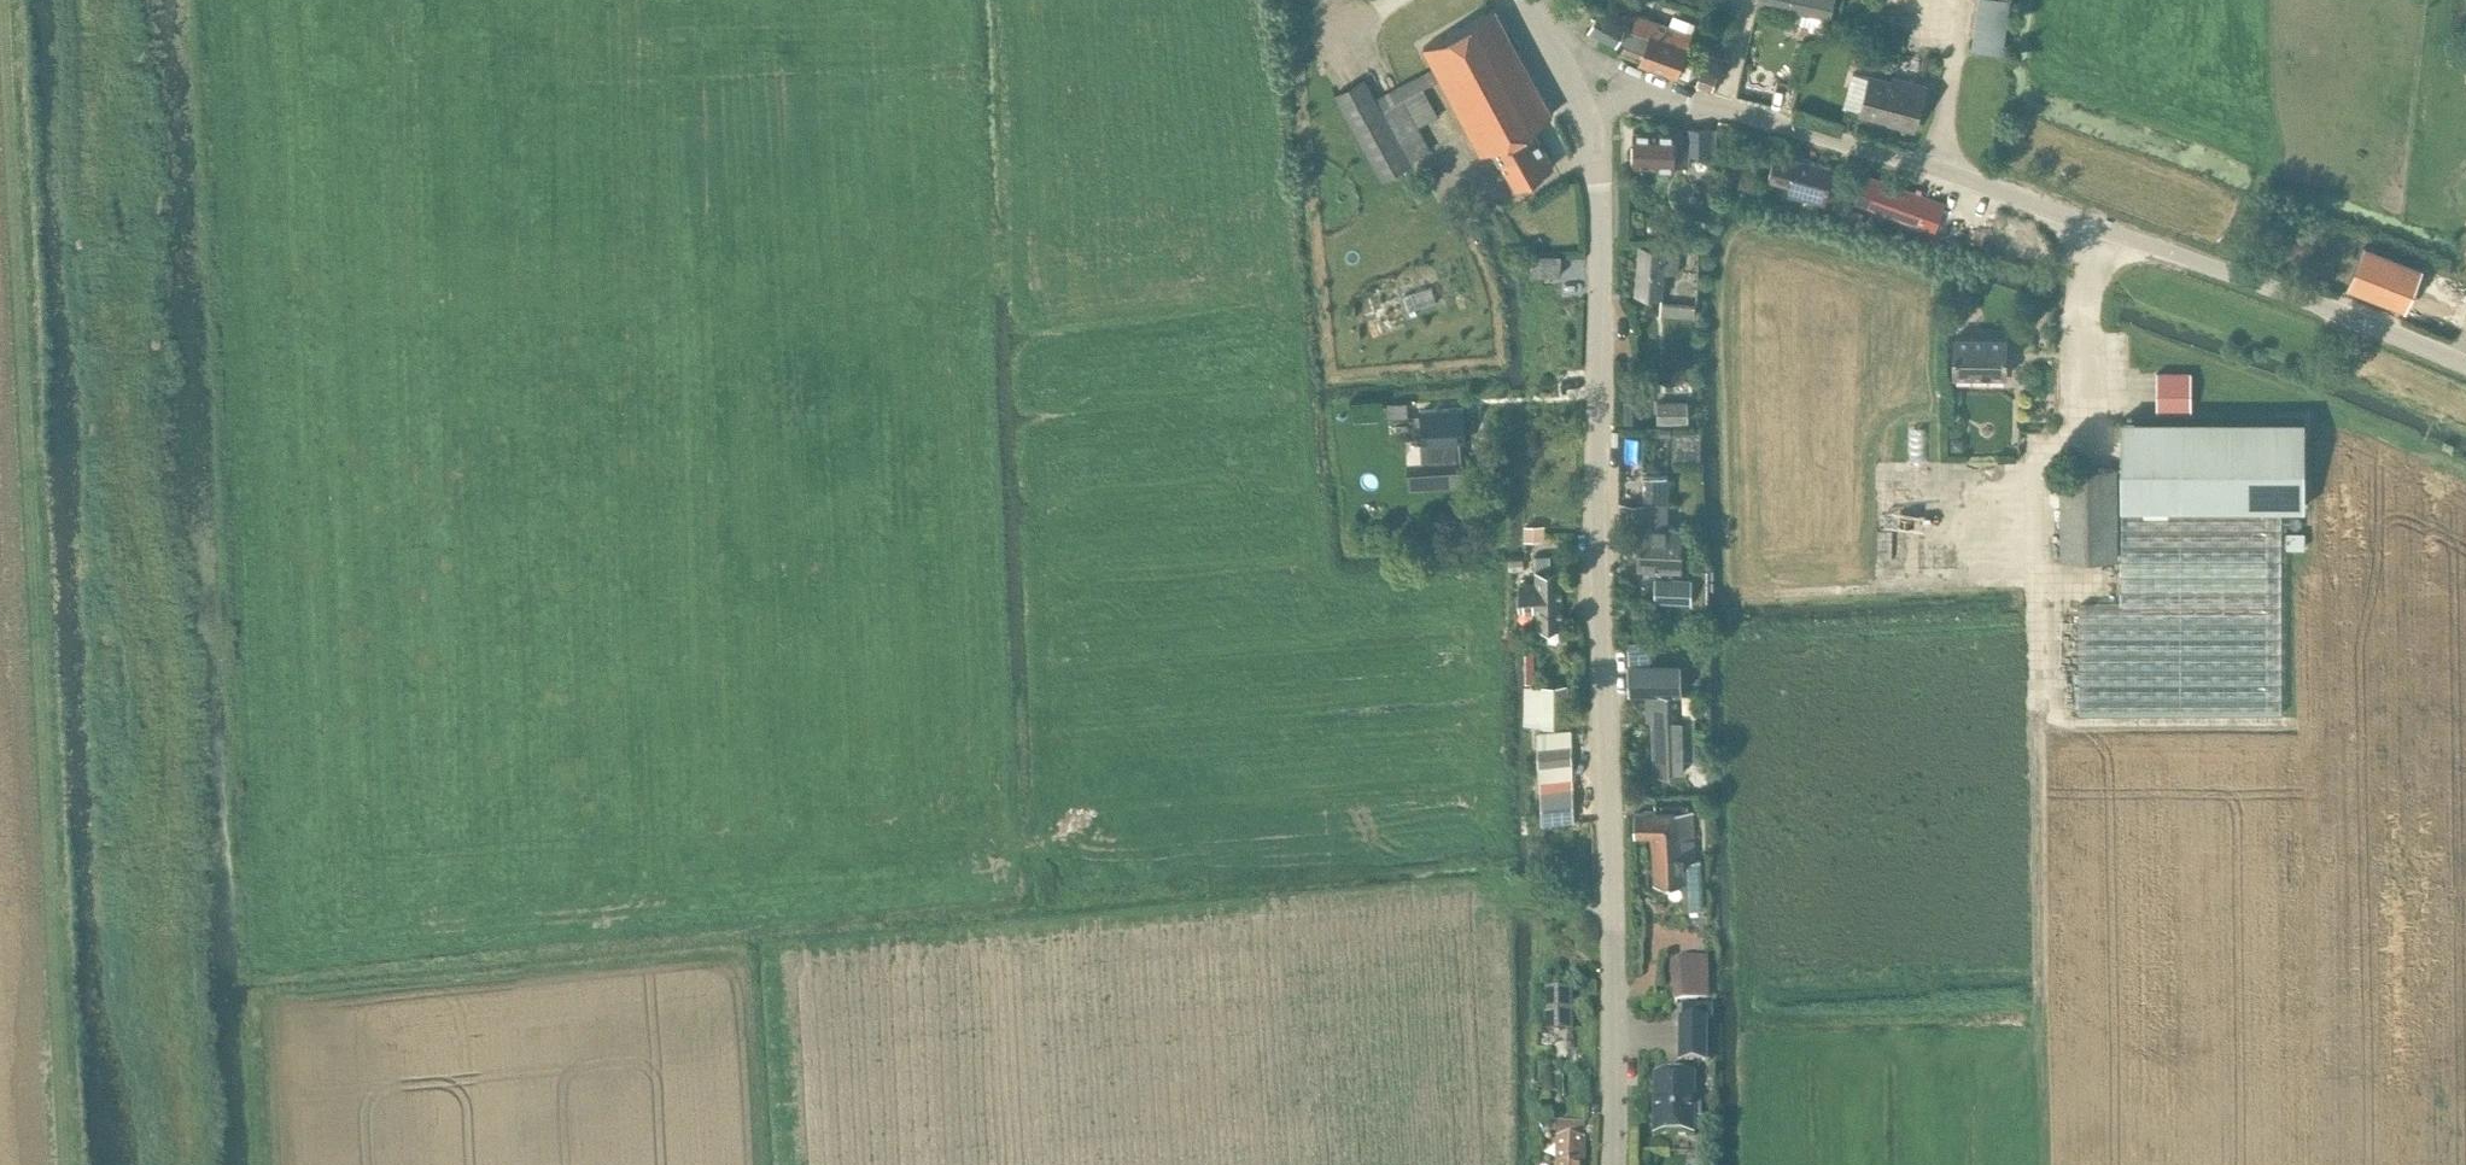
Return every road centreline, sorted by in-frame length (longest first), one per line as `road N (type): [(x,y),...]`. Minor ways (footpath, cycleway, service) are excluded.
road 1 (tertiary): [(1612,1164),(1613,937),(1594,542),(1600,220),(1582,114)]
road 2 (track): [(1759,594),(2040,582),(2040,699),(2060,699),(2060,723),(2295,724),(2295,862),(2465,862)]
road 3 (unclassified): [(2465,366),(2336,312),(1955,177),(1643,91)]

